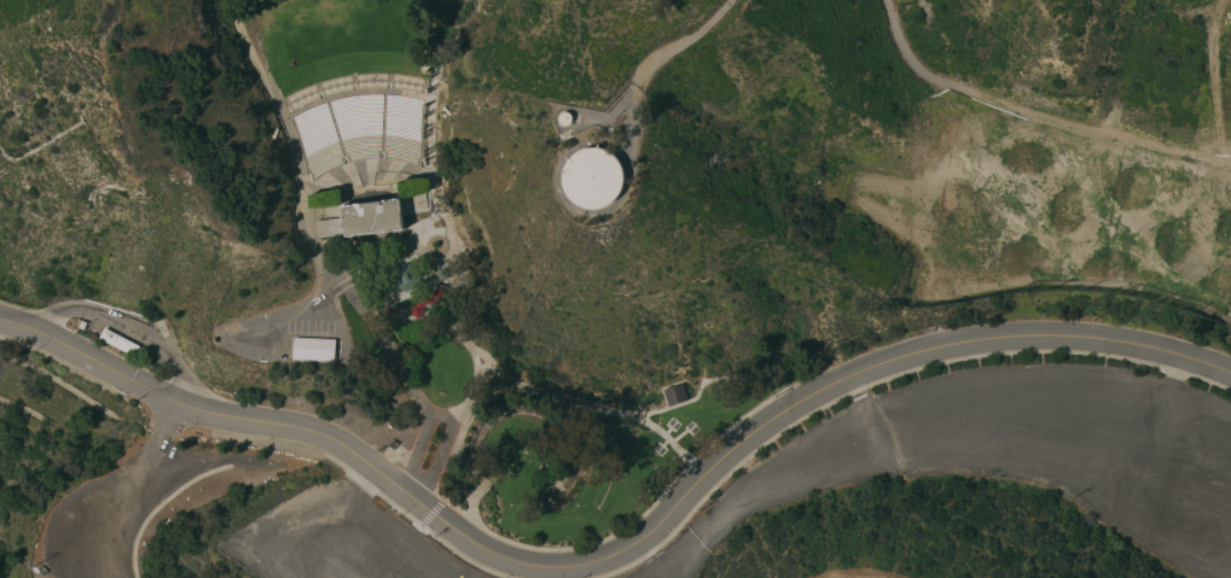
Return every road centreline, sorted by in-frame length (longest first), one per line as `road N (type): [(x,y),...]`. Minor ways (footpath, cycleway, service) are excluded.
road 1 (residential): [(1230,372),(1181,354),(1078,335),(956,344),(894,360),(770,421),(646,541),(590,564),(551,567),(511,562),(483,548),(321,434),(179,402)]
road 2 (residential): [(179,402),(0,317)]

